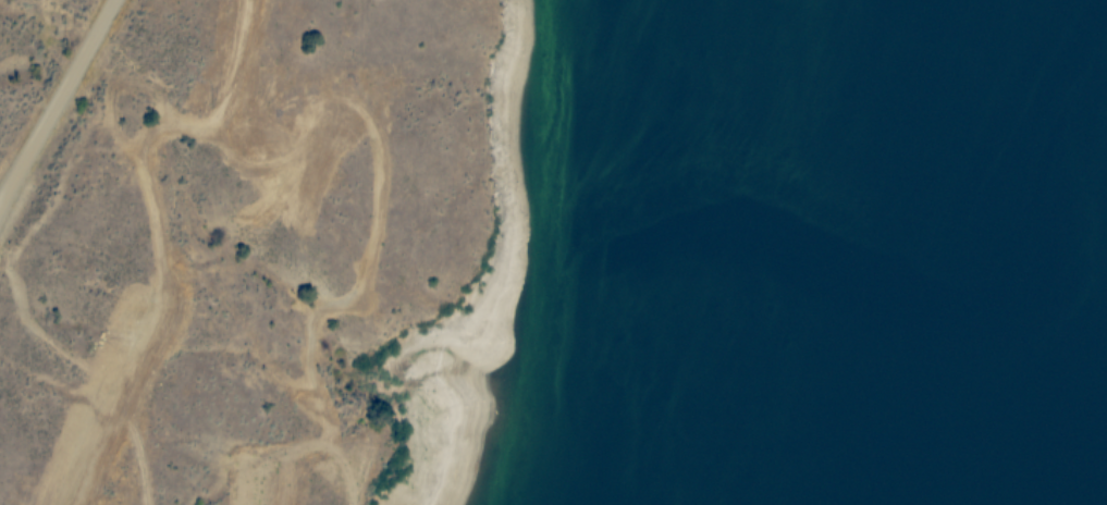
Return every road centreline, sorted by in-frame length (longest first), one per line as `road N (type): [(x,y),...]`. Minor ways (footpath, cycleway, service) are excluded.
road 1 (track): [(0,225),(122,0)]

